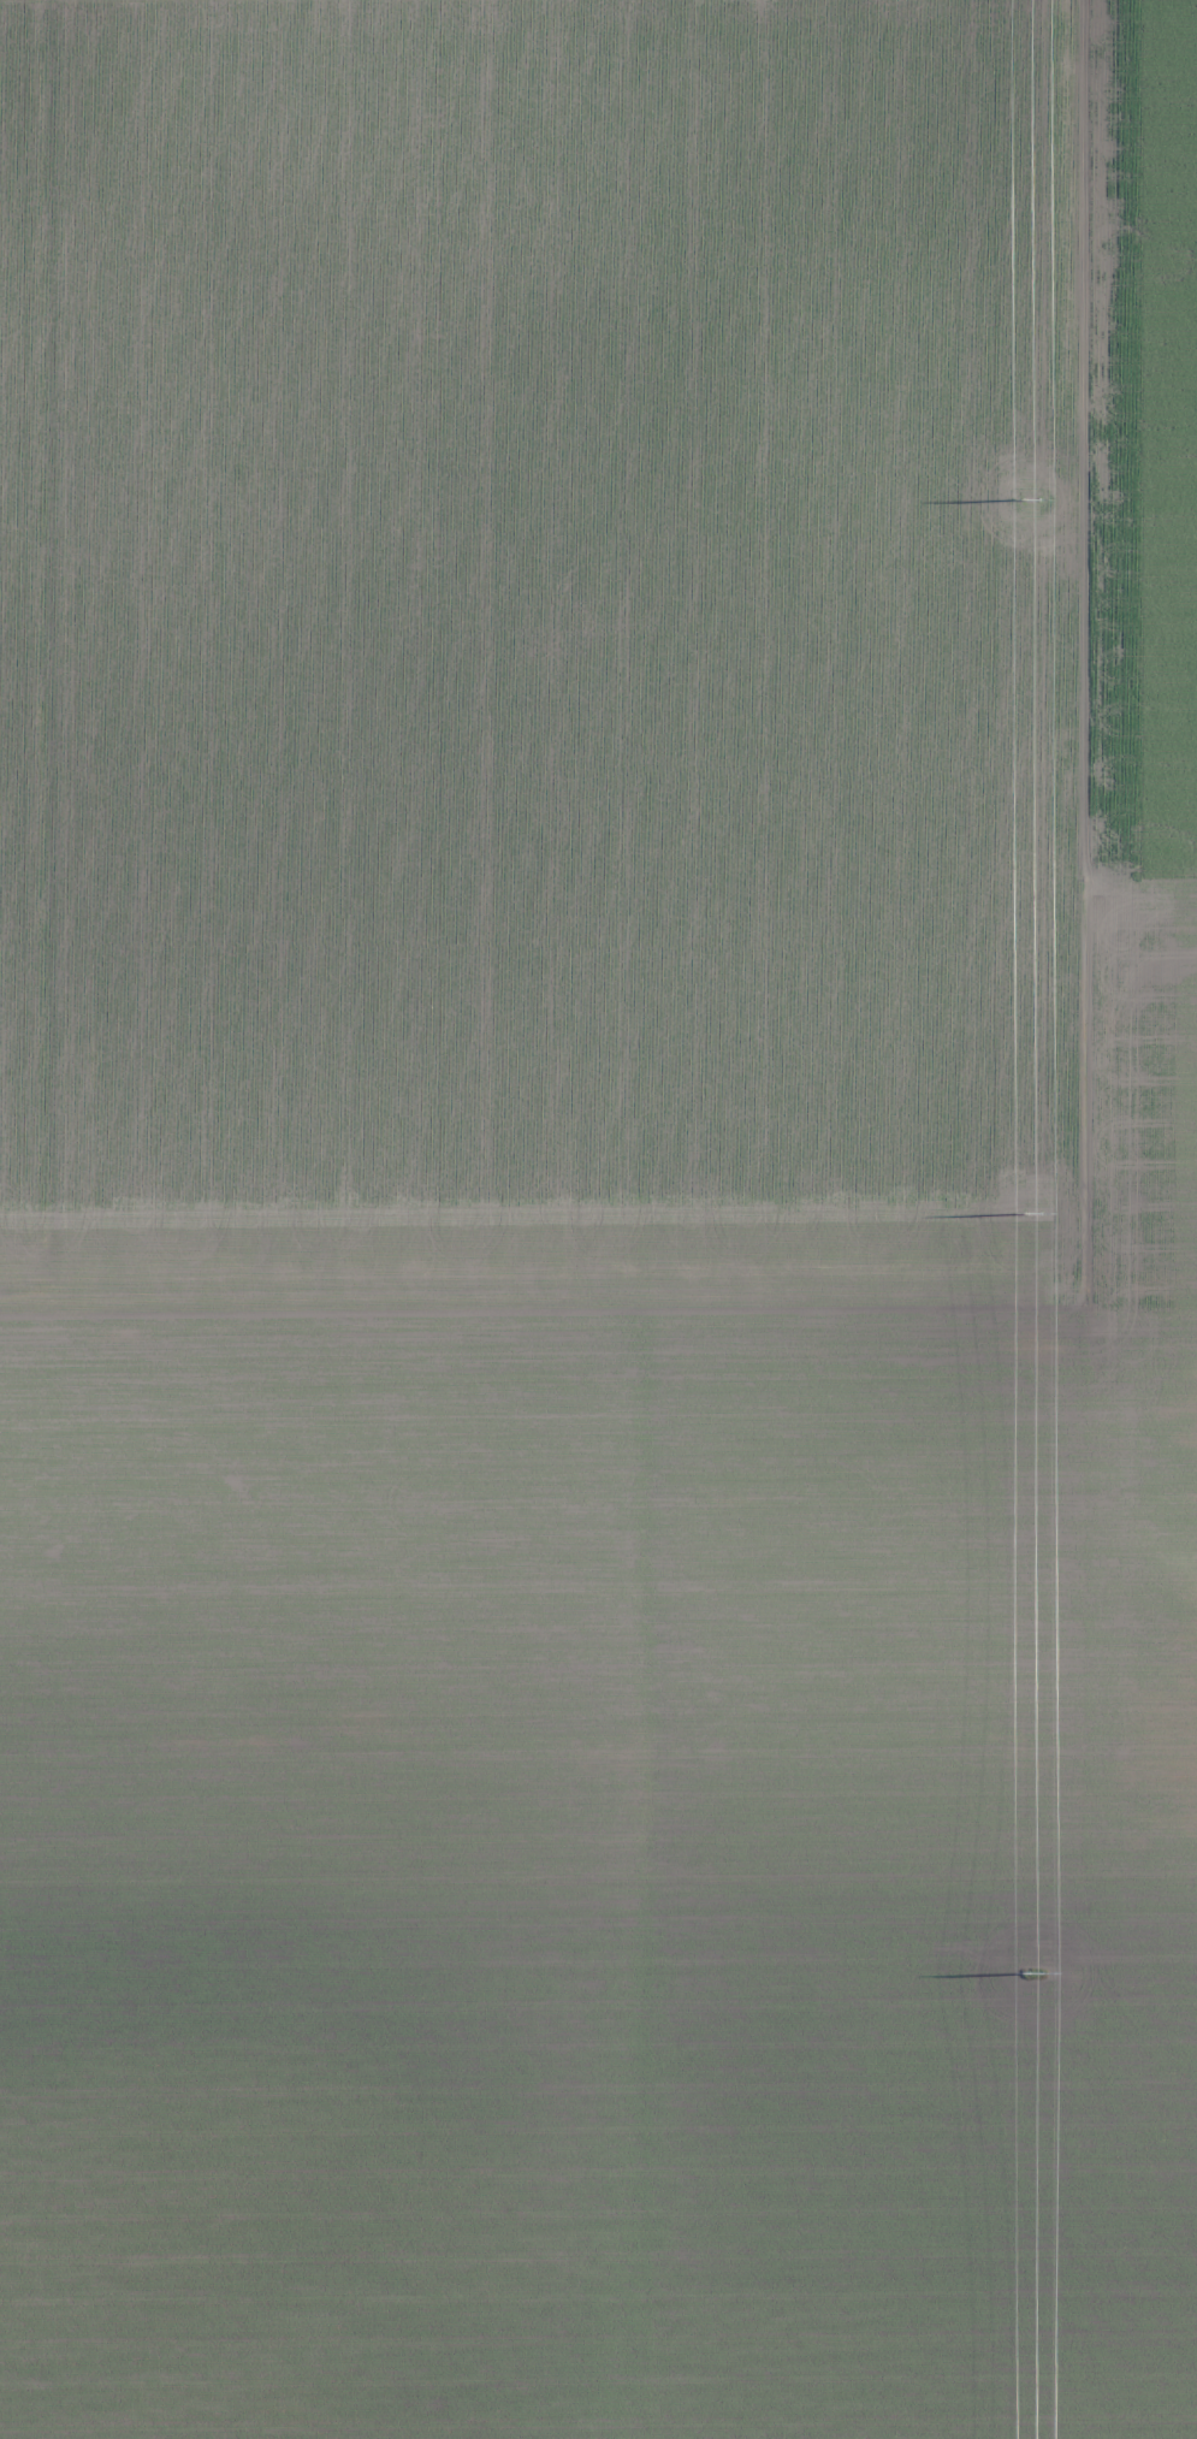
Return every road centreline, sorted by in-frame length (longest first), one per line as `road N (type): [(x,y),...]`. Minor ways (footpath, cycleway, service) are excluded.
road 1 (residential): [(1092,0),(1086,409)]

